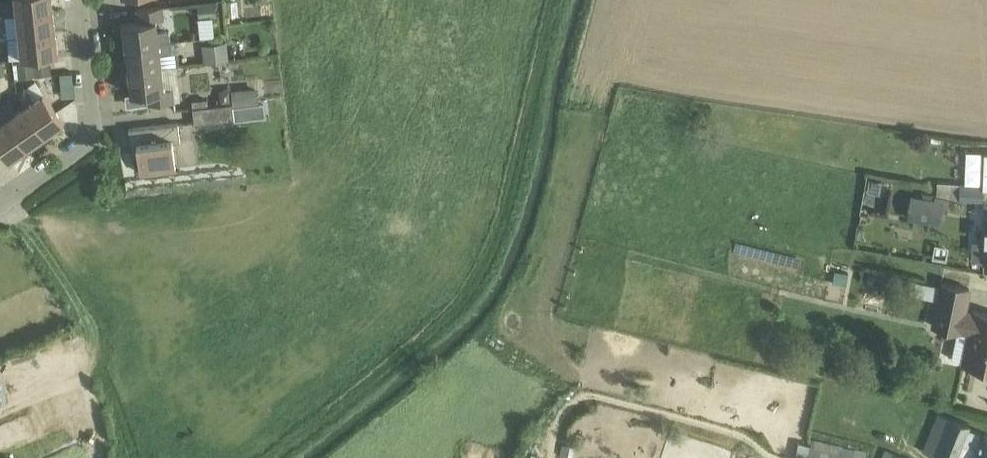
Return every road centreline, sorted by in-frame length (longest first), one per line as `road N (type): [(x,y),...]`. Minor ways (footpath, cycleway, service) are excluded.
road 1 (residential): [(0,202),(91,144),(80,0)]

